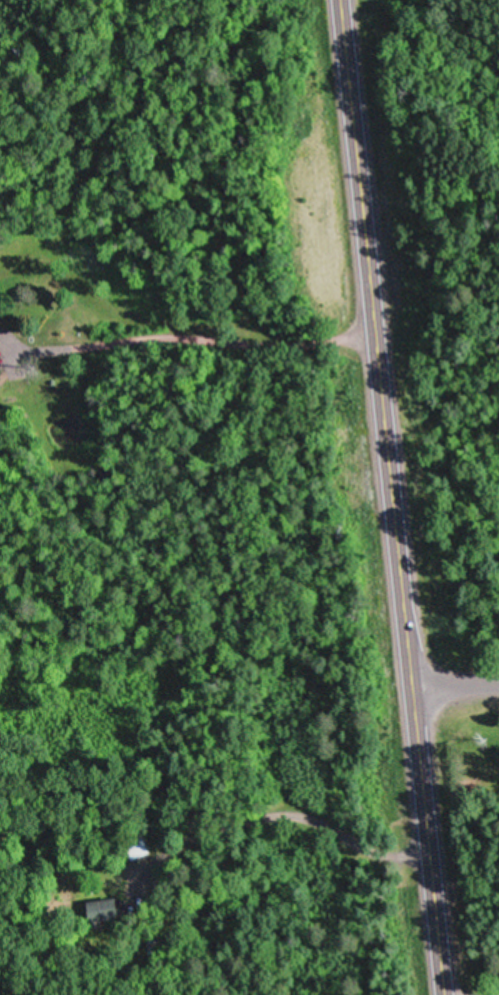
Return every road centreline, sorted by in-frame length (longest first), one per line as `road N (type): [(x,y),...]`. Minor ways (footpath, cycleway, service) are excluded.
road 1 (primary): [(445,994),(342,0)]

